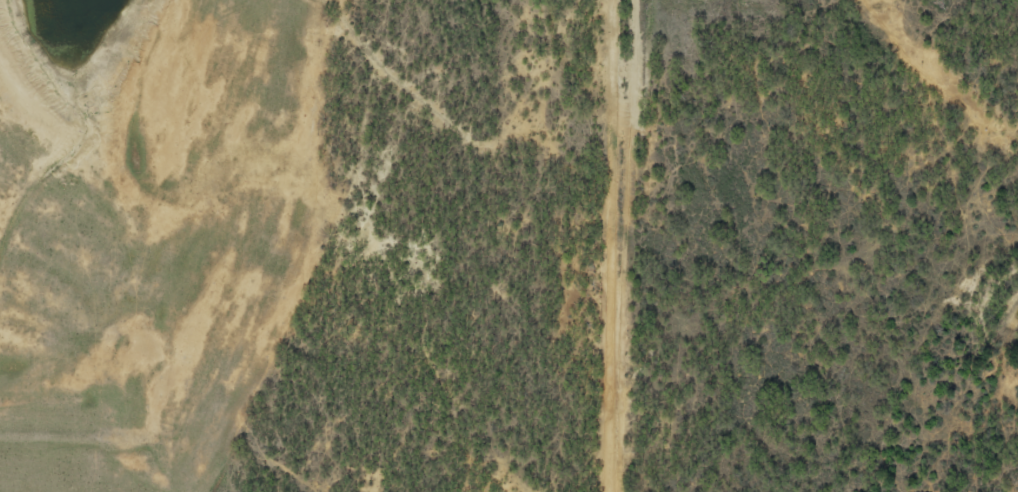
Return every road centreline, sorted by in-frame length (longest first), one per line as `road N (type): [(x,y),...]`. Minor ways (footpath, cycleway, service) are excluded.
road 1 (residential): [(0,105),(10,132),(70,187),(120,182),(200,27),(200,0)]

